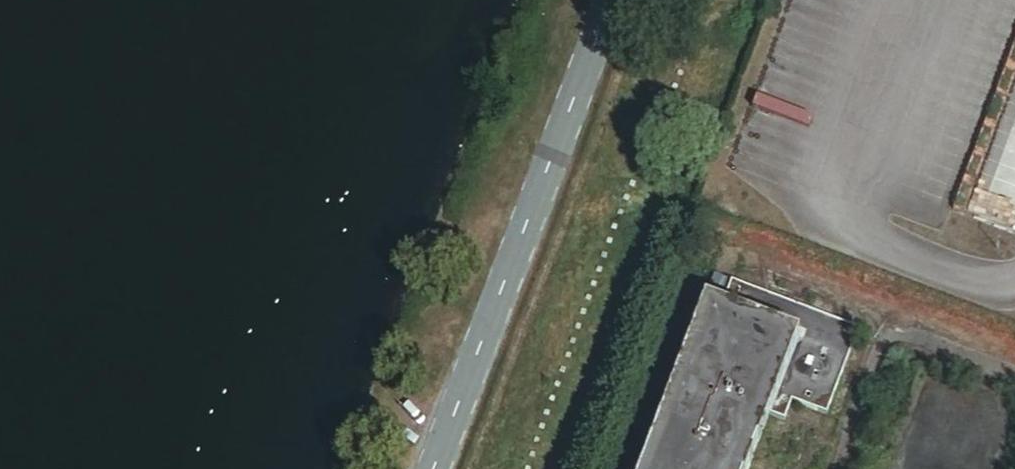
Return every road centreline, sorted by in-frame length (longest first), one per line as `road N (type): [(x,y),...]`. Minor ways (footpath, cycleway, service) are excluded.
road 1 (unclassified): [(434,468),(611,0)]

